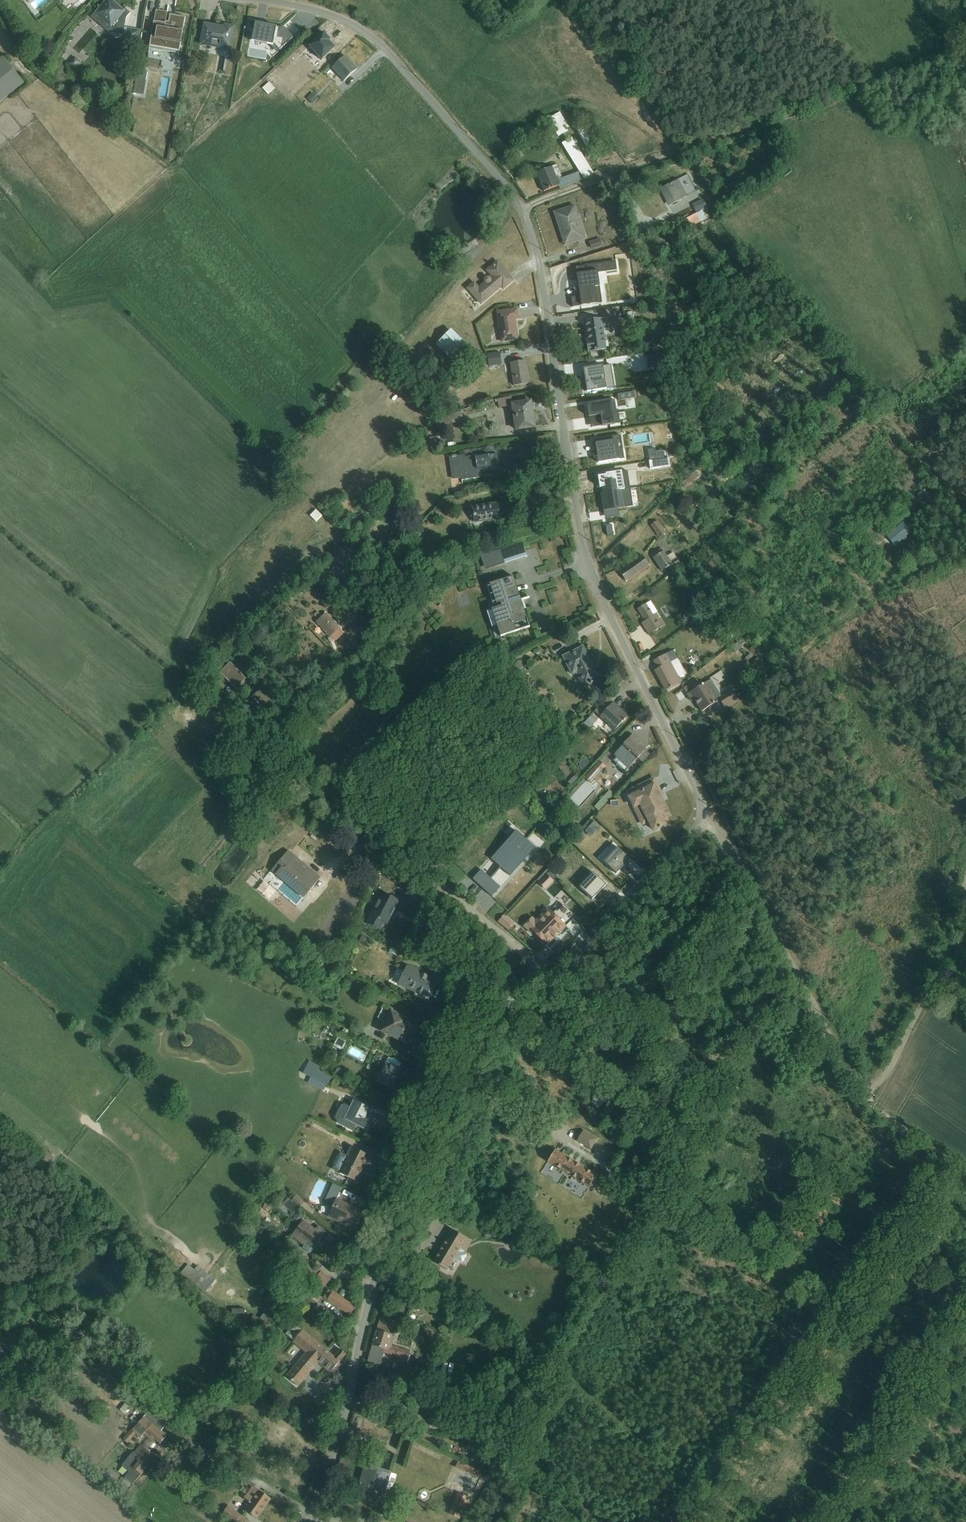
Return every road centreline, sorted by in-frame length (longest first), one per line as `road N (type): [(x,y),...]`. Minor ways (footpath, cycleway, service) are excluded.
road 1 (residential): [(545,973),(611,918),(697,826),(701,807),(590,573),(540,268),(522,211),(367,34),(261,0)]
road 2 (residential): [(306,1521),(352,1385),(392,1225),(508,1003),(545,973)]
road 3 (track): [(522,211),(965,55)]
road 4 (track): [(701,807),(860,1097)]
road 5 (residential): [(545,973),(335,796)]
road 6 (track): [(860,1097),(921,1000),(965,896)]
road 7 (track): [(860,1097),(965,1175)]

